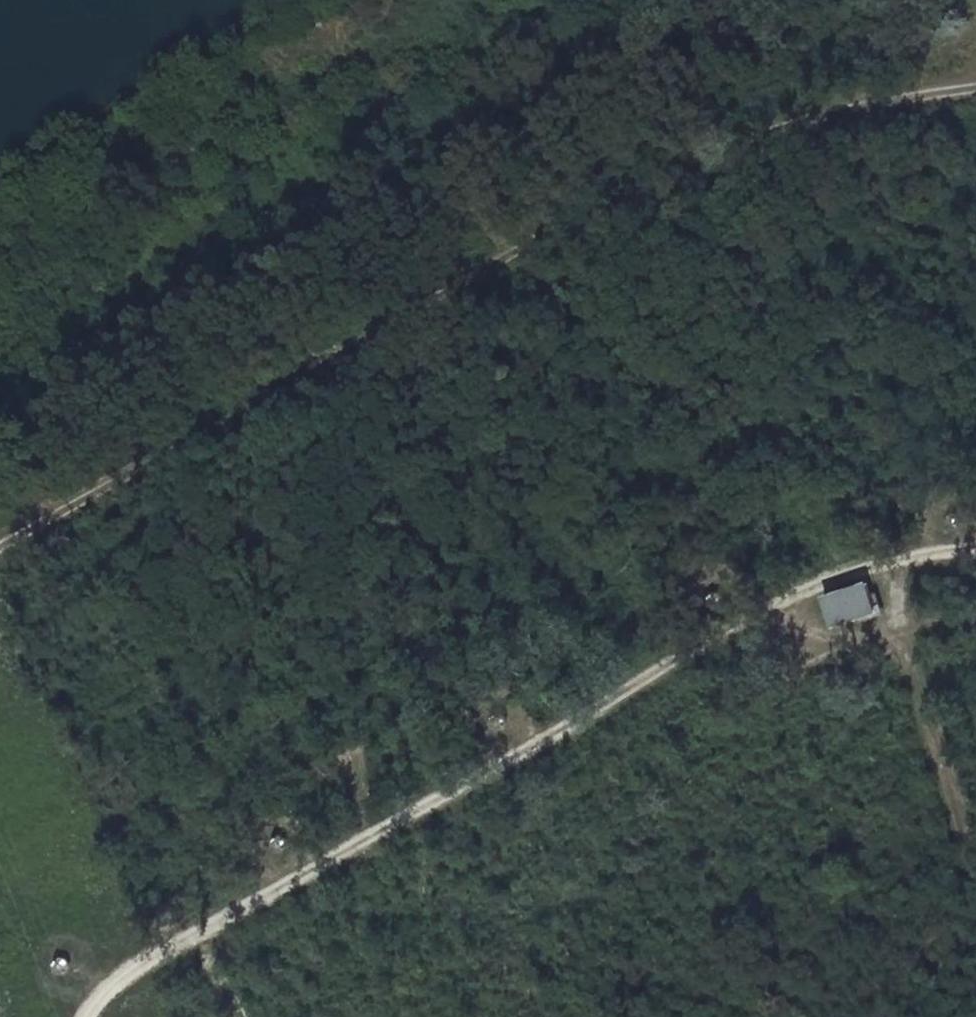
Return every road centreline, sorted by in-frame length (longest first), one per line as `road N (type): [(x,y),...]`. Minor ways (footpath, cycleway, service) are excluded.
road 1 (track): [(0,553),(553,228),(841,105),(975,91)]
road 2 (track): [(87,1016),(129,972),(756,612),(936,551),(975,547)]

